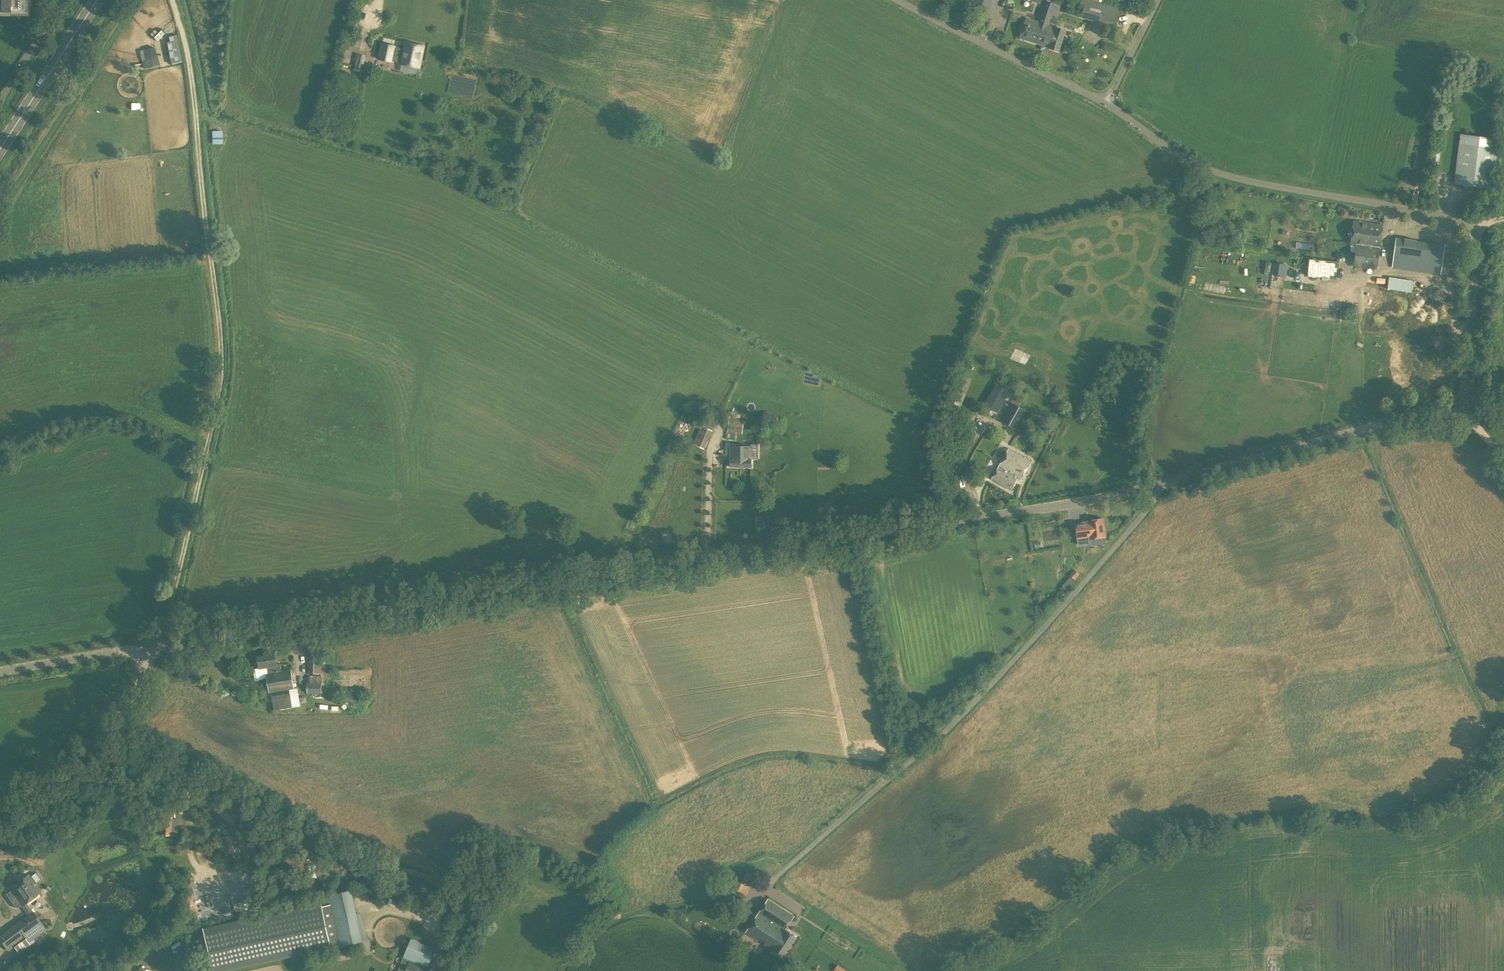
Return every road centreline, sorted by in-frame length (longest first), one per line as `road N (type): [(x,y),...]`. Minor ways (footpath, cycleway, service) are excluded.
road 1 (unclassified): [(152,648),(1127,494),(1461,407)]
road 2 (track): [(152,648),(215,402),(219,339),(190,59),(174,0)]
road 3 (unclassified): [(1461,407),(1478,241),(1469,223),(1206,169),(1104,104)]
road 4 (track): [(435,970),(440,902),(427,879),(363,860),(107,725)]
road 5 (unclassified): [(152,648),(107,725),(61,775),(0,815)]
road 6 (unclassified): [(1104,104),(899,0)]
road 7 (primary): [(0,149),(97,0)]
road 8 (unclassified): [(0,670),(152,648)]

